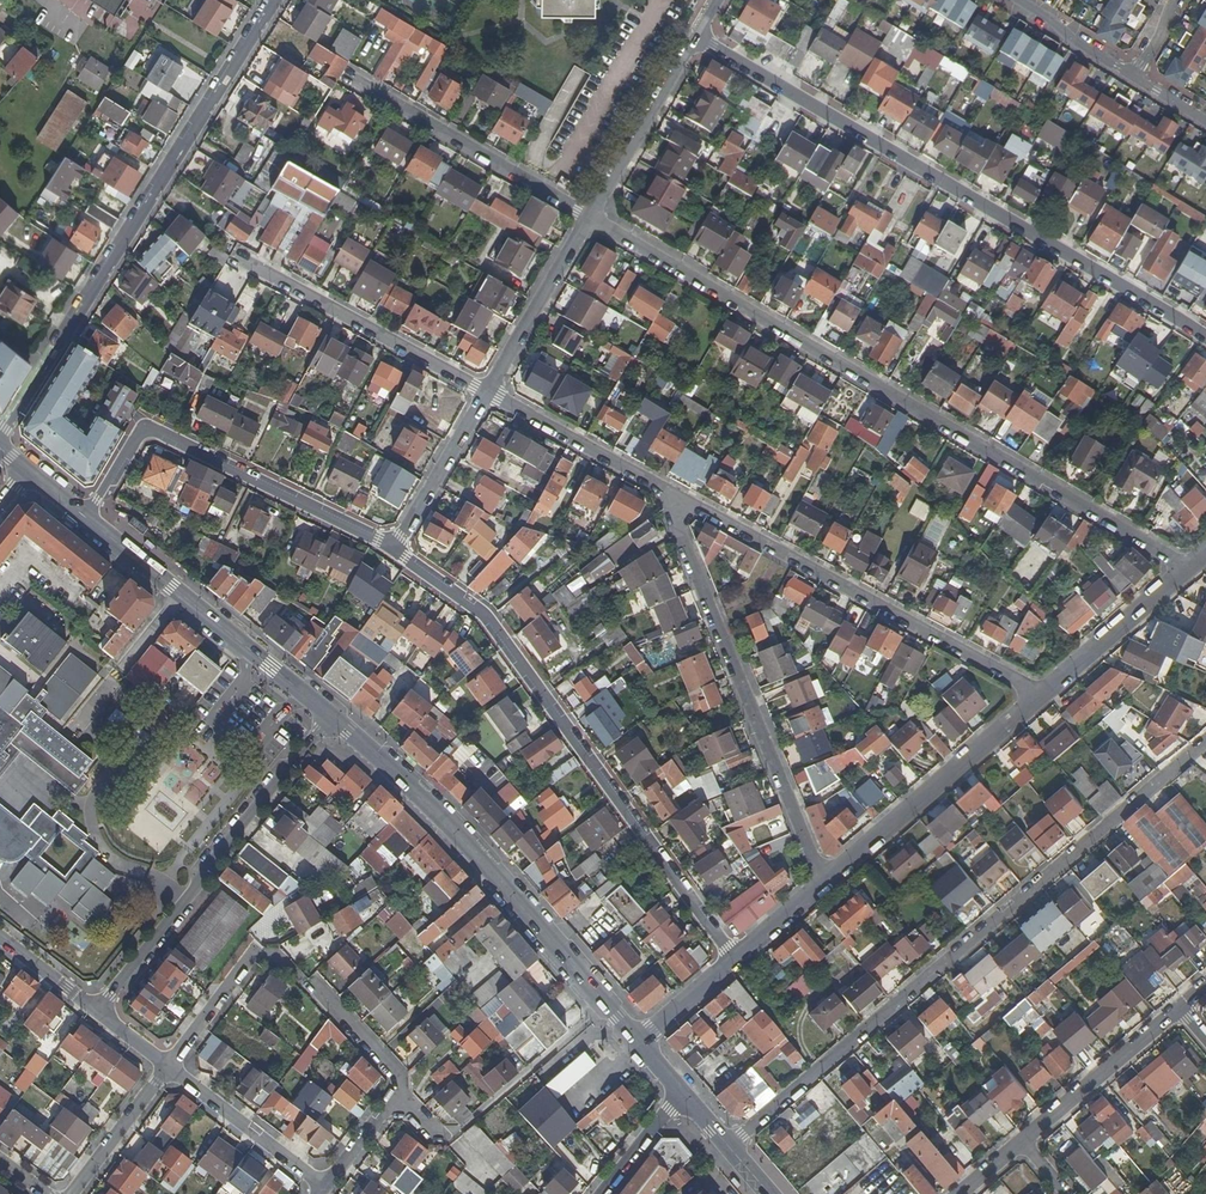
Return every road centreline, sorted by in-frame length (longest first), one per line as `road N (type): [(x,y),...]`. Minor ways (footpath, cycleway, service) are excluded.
road 1 (residential): [(1191,569),(590,222)]
road 2 (residential): [(1205,747),(728,1145)]
road 3 (residential): [(699,37),(1205,342)]
road 4 (residential): [(733,959),(484,615),(394,550)]
road 5 (residential): [(0,435),(273,0)]
road 6 (primary): [(331,717),(454,831),(638,1044)]
road 7 (residential): [(668,491),(1043,695)]
road 8 (residential): [(822,880),(673,521),(668,491)]
road 9 (residential): [(96,1014),(331,717)]
road 10 (residential): [(394,550),(147,432),(89,515)]
road 11 (primary): [(89,515),(331,717)]
road 12 (residential): [(1043,695),(822,880)]
road 13 (residential): [(590,222),(349,78)]
road 14 (residential): [(248,261),(487,391)]
road 15 (residential): [(590,222),(699,37)]
road 16 (residential): [(1183,1007),(1024,1142)]
road 17 (residential): [(487,391),(668,491)]
road 18 (residential): [(487,391),(590,222)]
road 19 (residential): [(169,1071),(327,1186)]
road 20 (residential): [(1191,569),(1043,695)]
road 21 (residential): [(394,550),(487,391)]
road 22 (residential): [(75,1193),(169,1071)]
road 23 (residential): [(1007,0),(1133,75)]
road 24 (residential): [(169,1071),(253,953)]
road 25 (residential): [(402,1094),(400,1069),(317,984)]
road 26 (residential): [(682,1092),(601,1193)]
road 27 (residential): [(733,959),(638,1044)]
road 28 (residential): [(0,939),(96,1014)]

